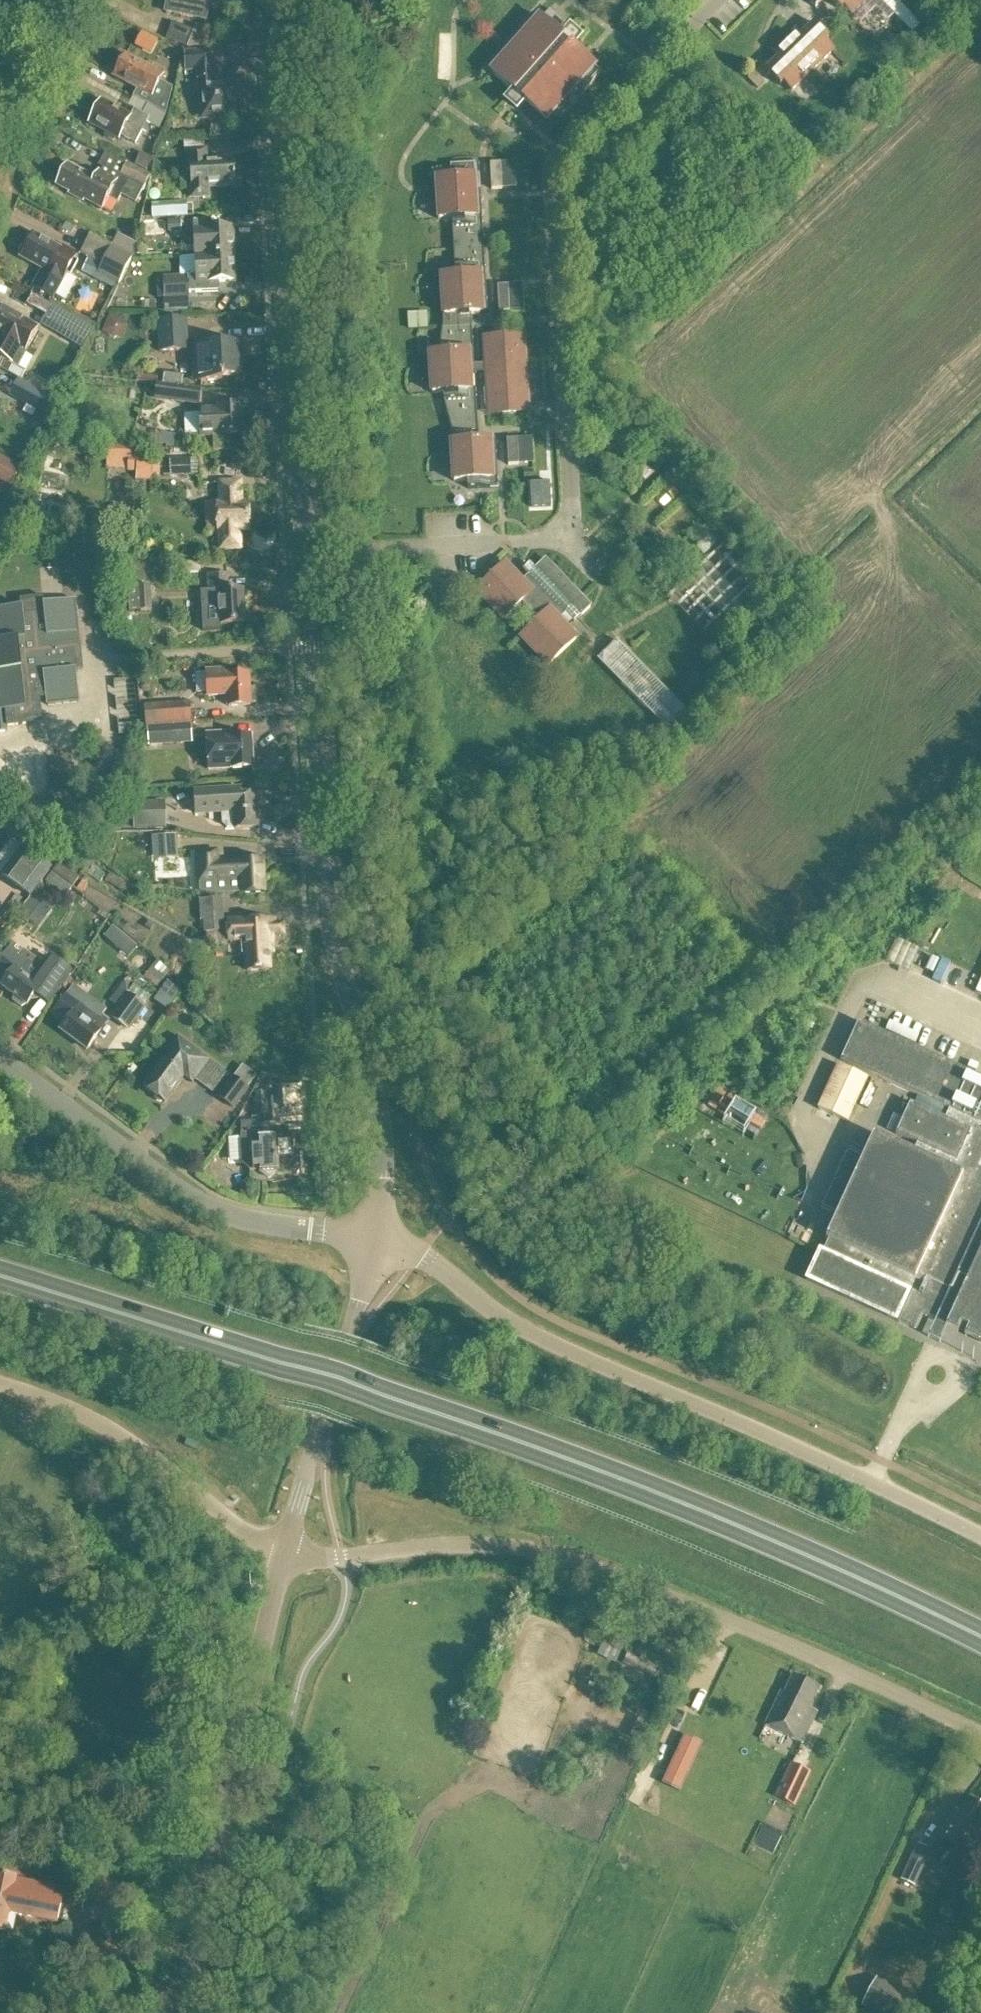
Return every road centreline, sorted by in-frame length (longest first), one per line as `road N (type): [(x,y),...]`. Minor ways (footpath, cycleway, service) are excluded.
road 1 (tertiary): [(376,1241),(379,1130),(328,880),(273,0)]
road 2 (trunk): [(980,1639),(597,1469),(0,1280)]
road 3 (residential): [(351,554),(565,540),(572,516),(553,227),(560,158),(718,0)]
road 4 (unclassified): [(980,1733),(820,1659),(551,1555),(497,1546),(286,1554)]
road 5 (unclassified): [(376,1241),(428,1263),(513,1326),(563,1351),(980,1537)]
road 6 (tertiary): [(180,2012),(286,1554)]
road 7 (unclassified): [(376,1241),(214,1212),(0,1057)]
road 8 (unclassified): [(286,1554),(249,1536),(119,1436),(0,1385)]
road 9 (tertiary): [(286,1554),(376,1241)]
road 10 (unclassified): [(0,147),(76,0)]

